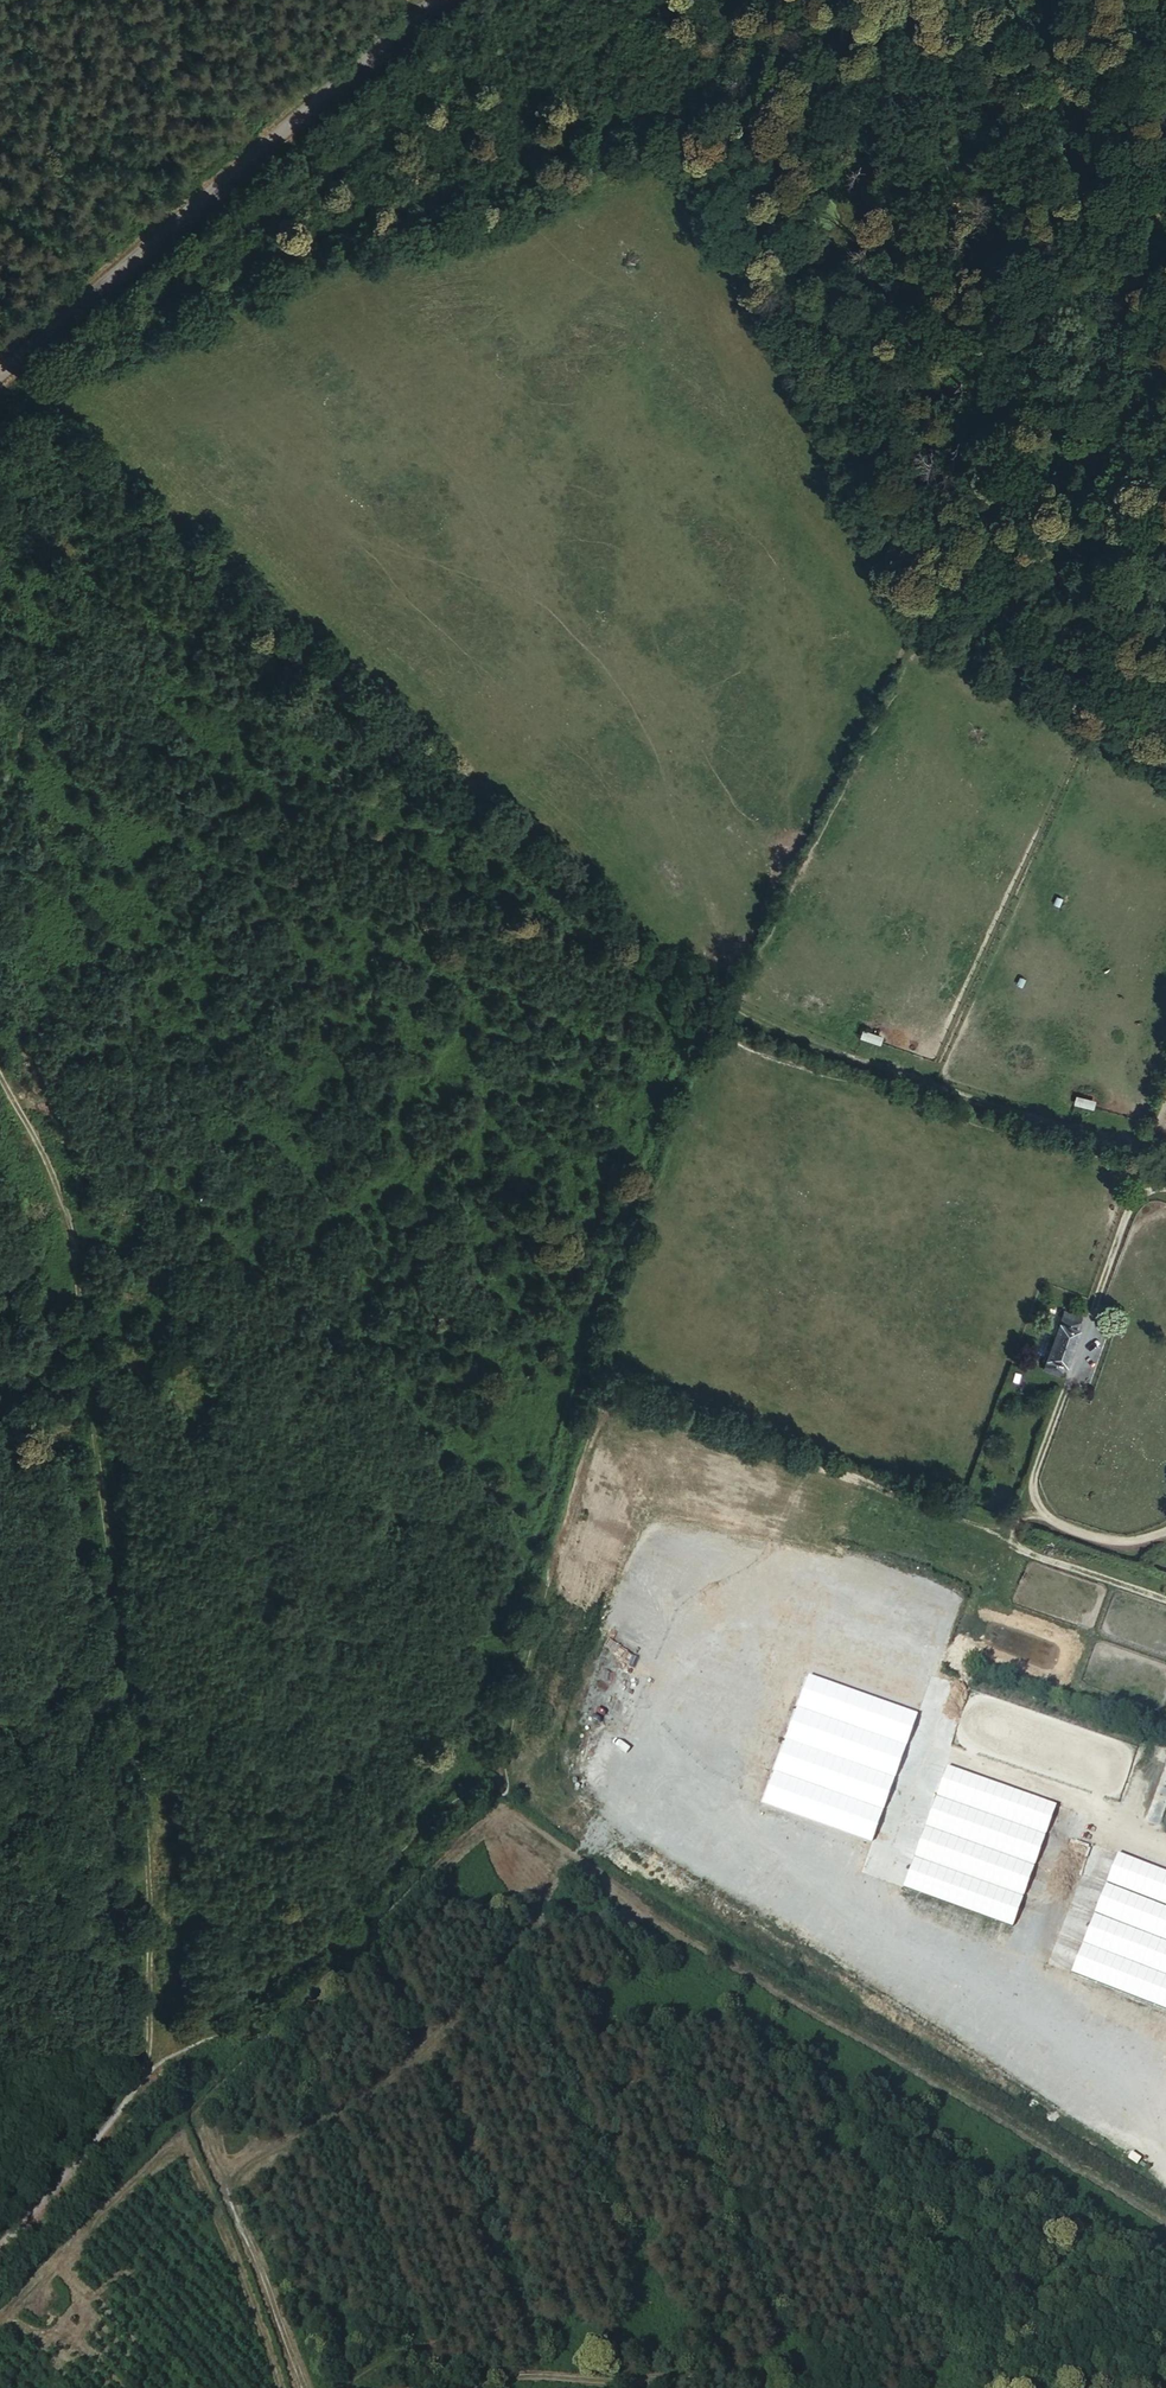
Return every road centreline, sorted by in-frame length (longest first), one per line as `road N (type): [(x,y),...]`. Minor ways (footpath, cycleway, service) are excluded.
road 1 (track): [(0,2235),(141,2080),(150,2036),(141,1733),(71,1234),(50,1169),(0,1074)]
road 2 (tertiary): [(438,0),(0,373)]

